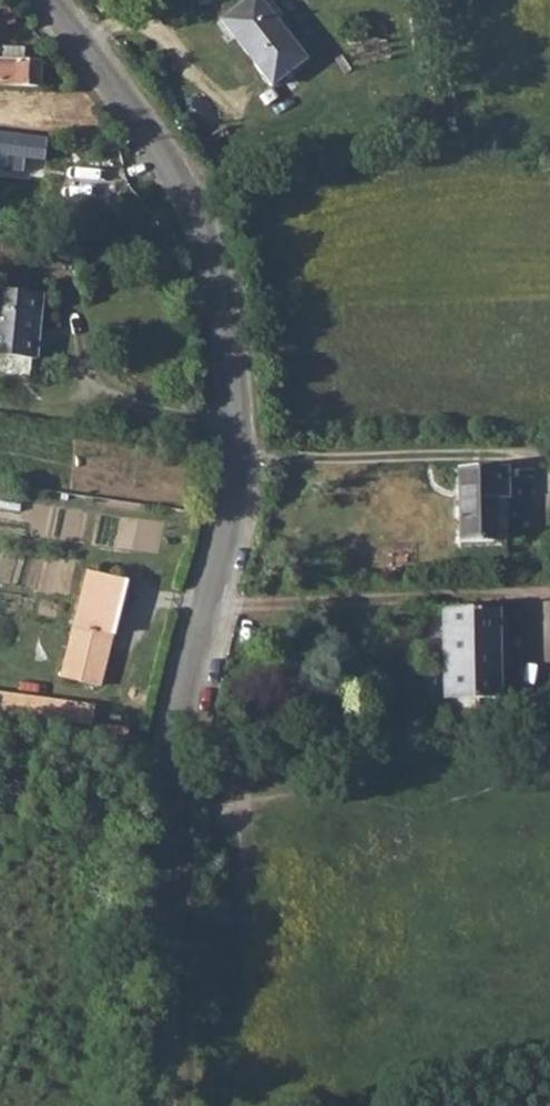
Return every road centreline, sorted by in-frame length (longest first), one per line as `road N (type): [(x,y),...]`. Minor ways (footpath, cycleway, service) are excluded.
road 1 (unclassified): [(50,0),(186,186),(218,291),(240,455),(173,731),(158,1105)]

